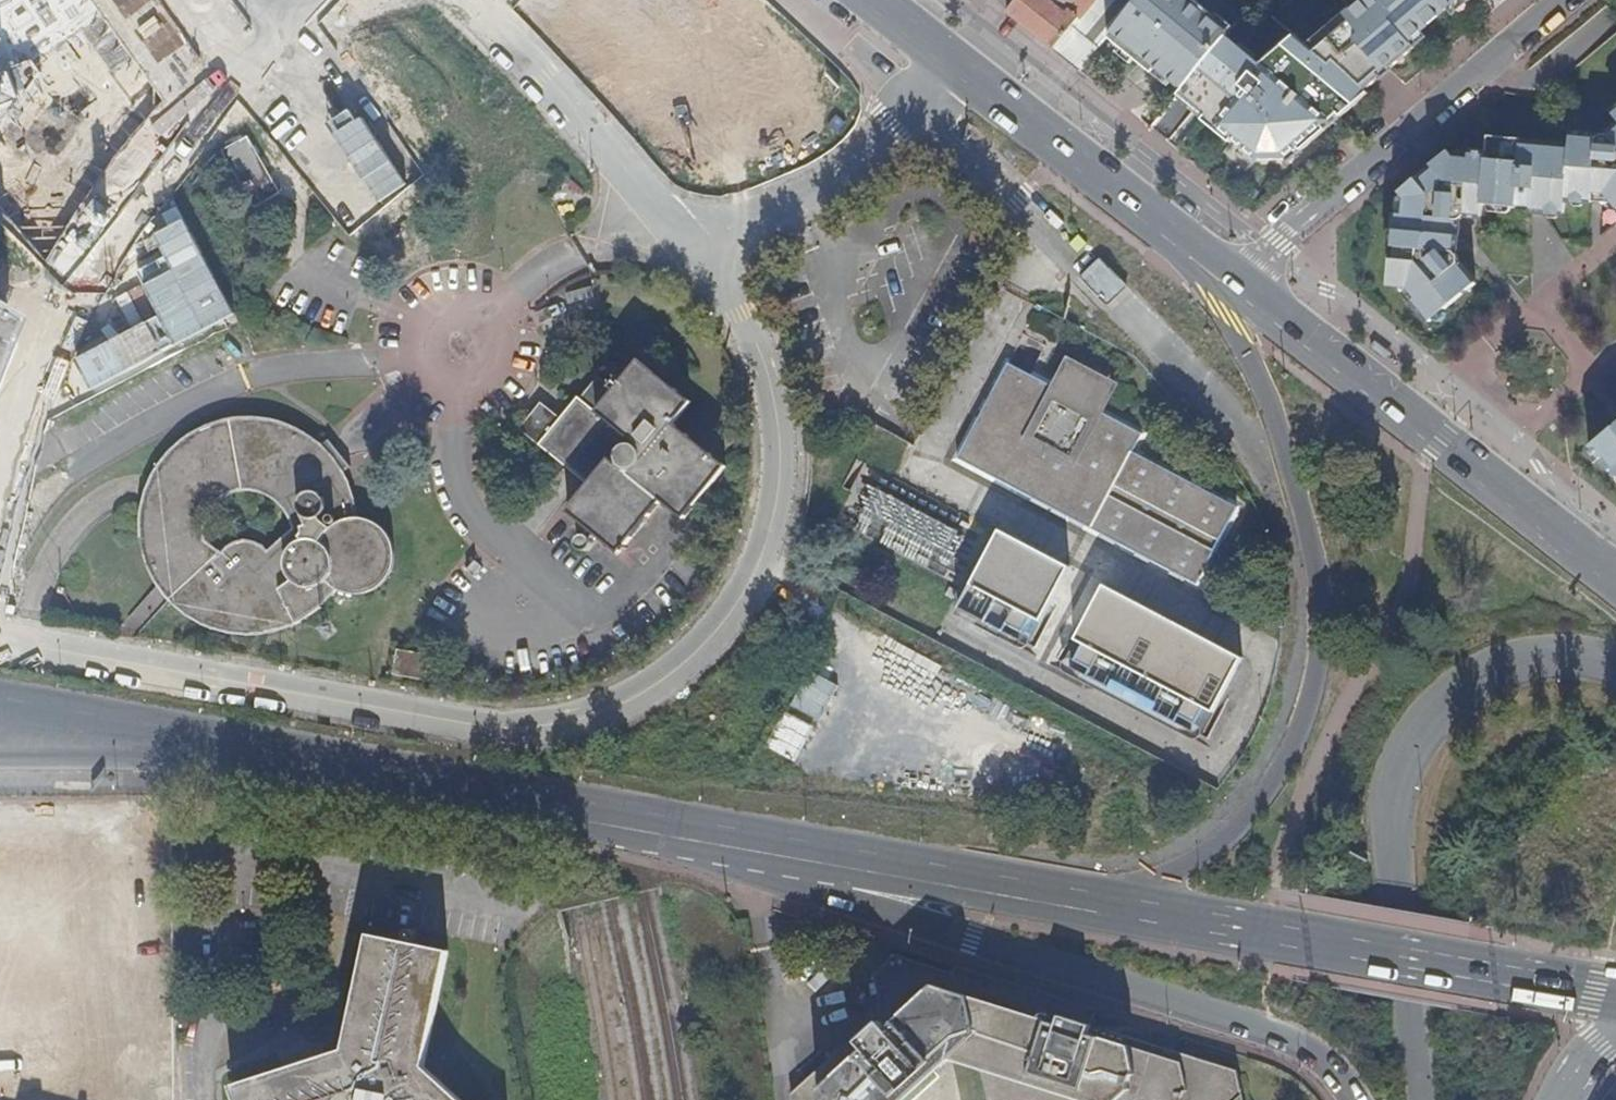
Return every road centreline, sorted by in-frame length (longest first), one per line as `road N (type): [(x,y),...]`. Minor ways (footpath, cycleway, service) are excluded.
road 1 (primary): [(801,858),(1615,995)]
road 2 (primary): [(0,704),(801,858)]
road 3 (secondary): [(801,858),(974,938),(1287,1039),(1338,1070),(1353,1099)]
road 4 (secondary): [(1615,666),(1570,650),(1515,657),(1465,679),(1427,715),(1400,760),(1385,815),(1386,875),(1415,1099)]
road 5 (residential): [(297,0),(164,146),(109,222),(62,297),(0,446)]
road 6 (primary): [(1615,576),(1228,279)]
road 7 (primary): [(1228,279),(871,0)]
road 8 (residential): [(1558,0),(1228,279)]

